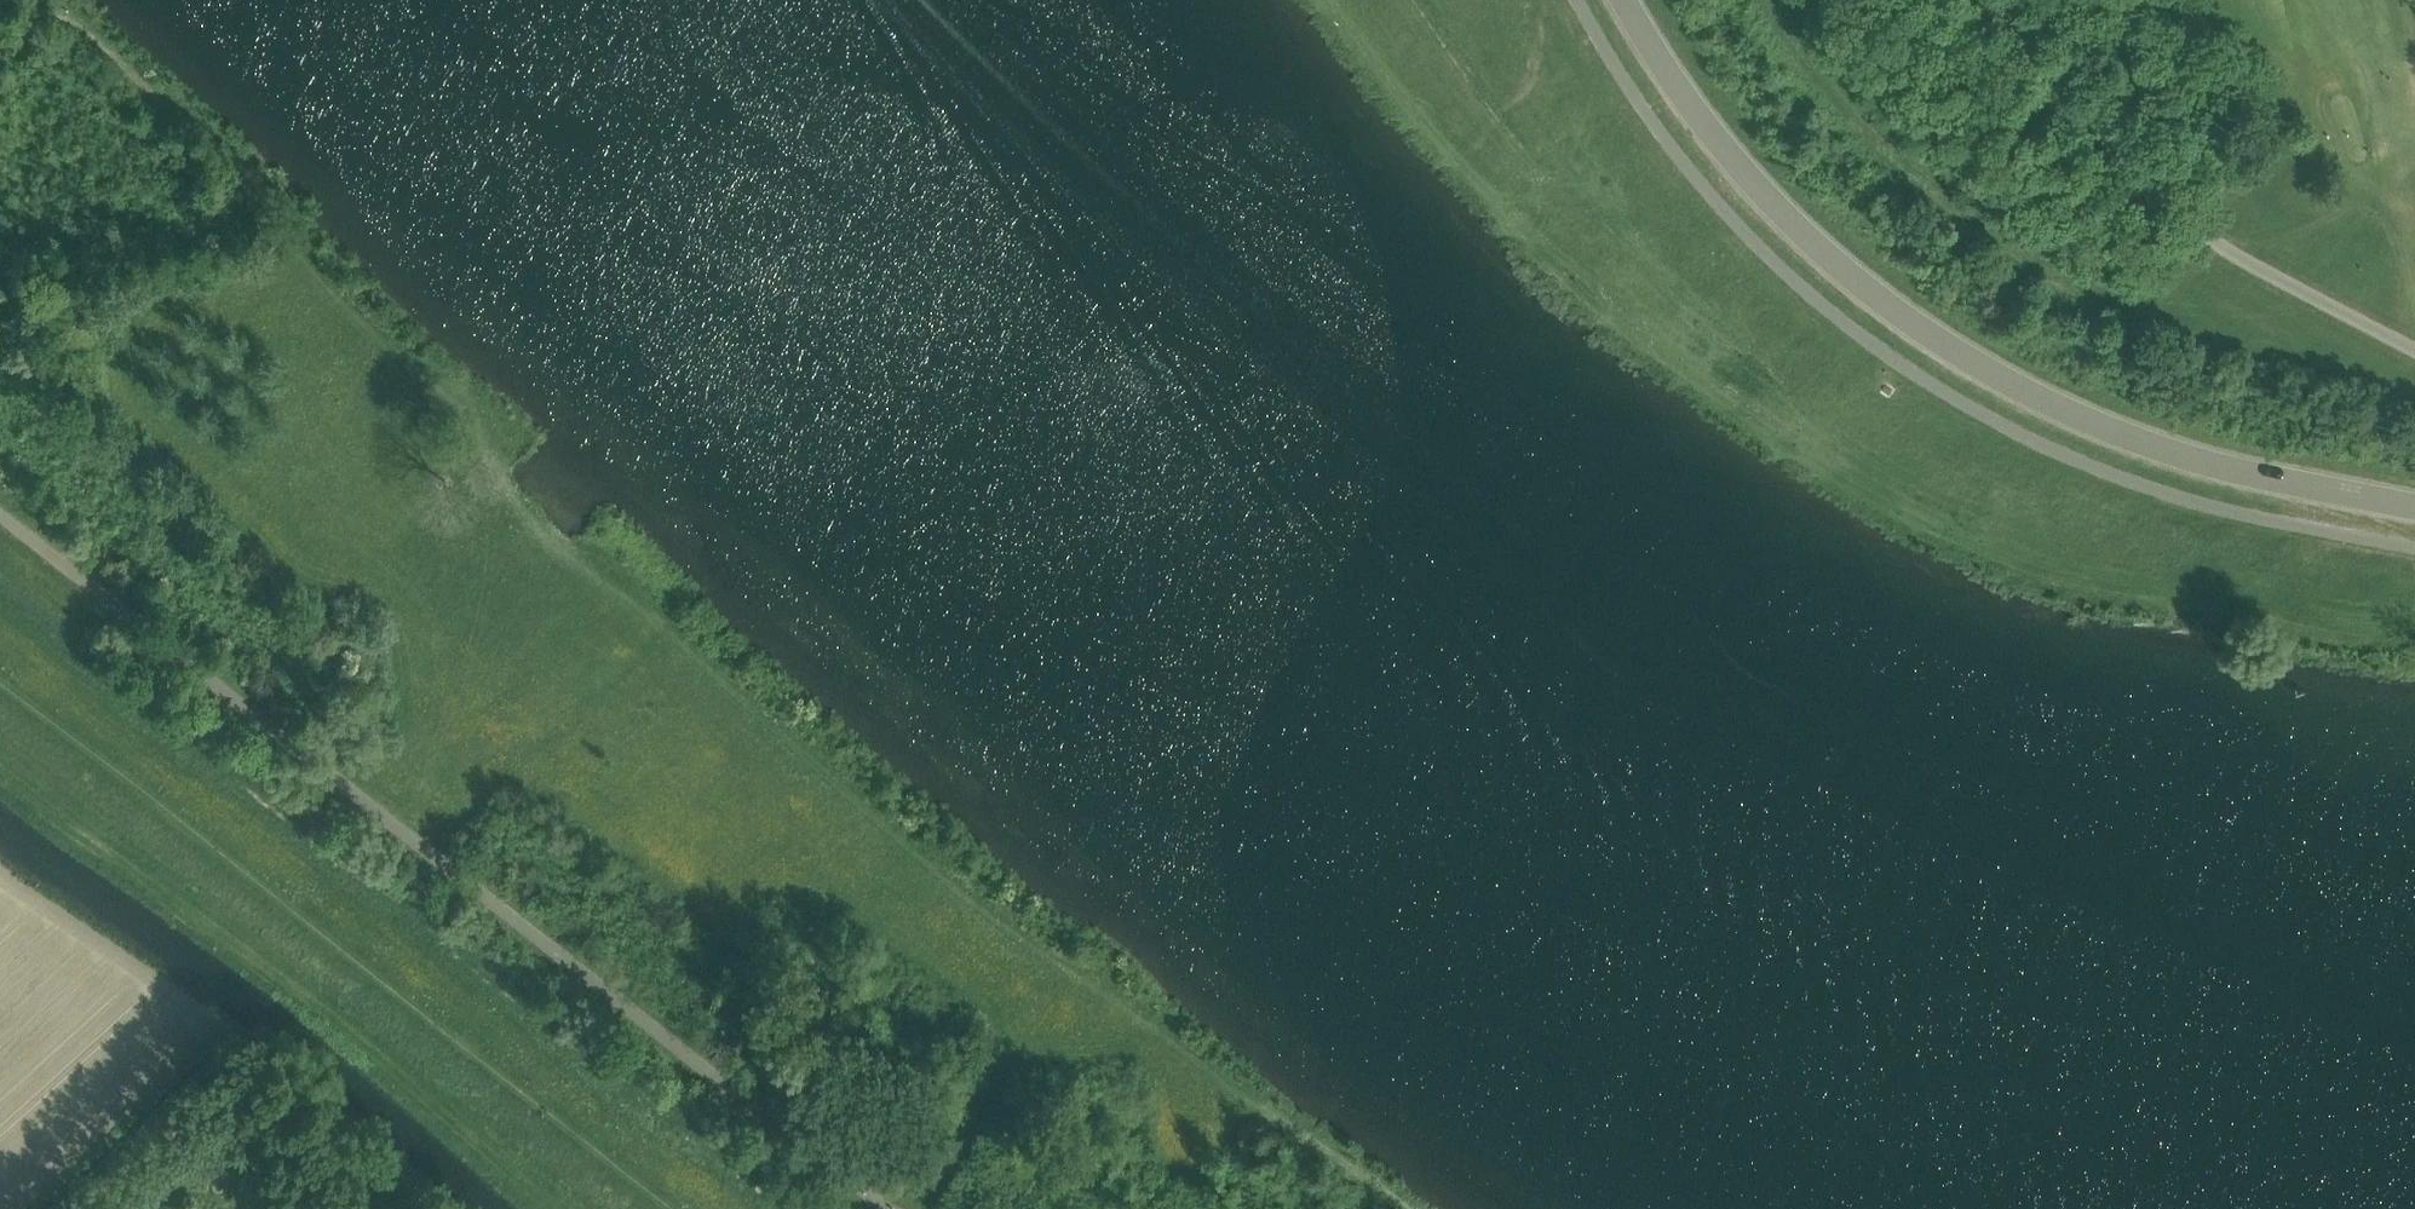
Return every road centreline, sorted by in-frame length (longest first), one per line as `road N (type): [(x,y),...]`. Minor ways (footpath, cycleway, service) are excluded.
road 1 (unclassified): [(2414,509),(2146,443),(2021,394),(1905,319),(1779,215),(1626,0)]
road 2 (track): [(699,1208),(0,662)]

